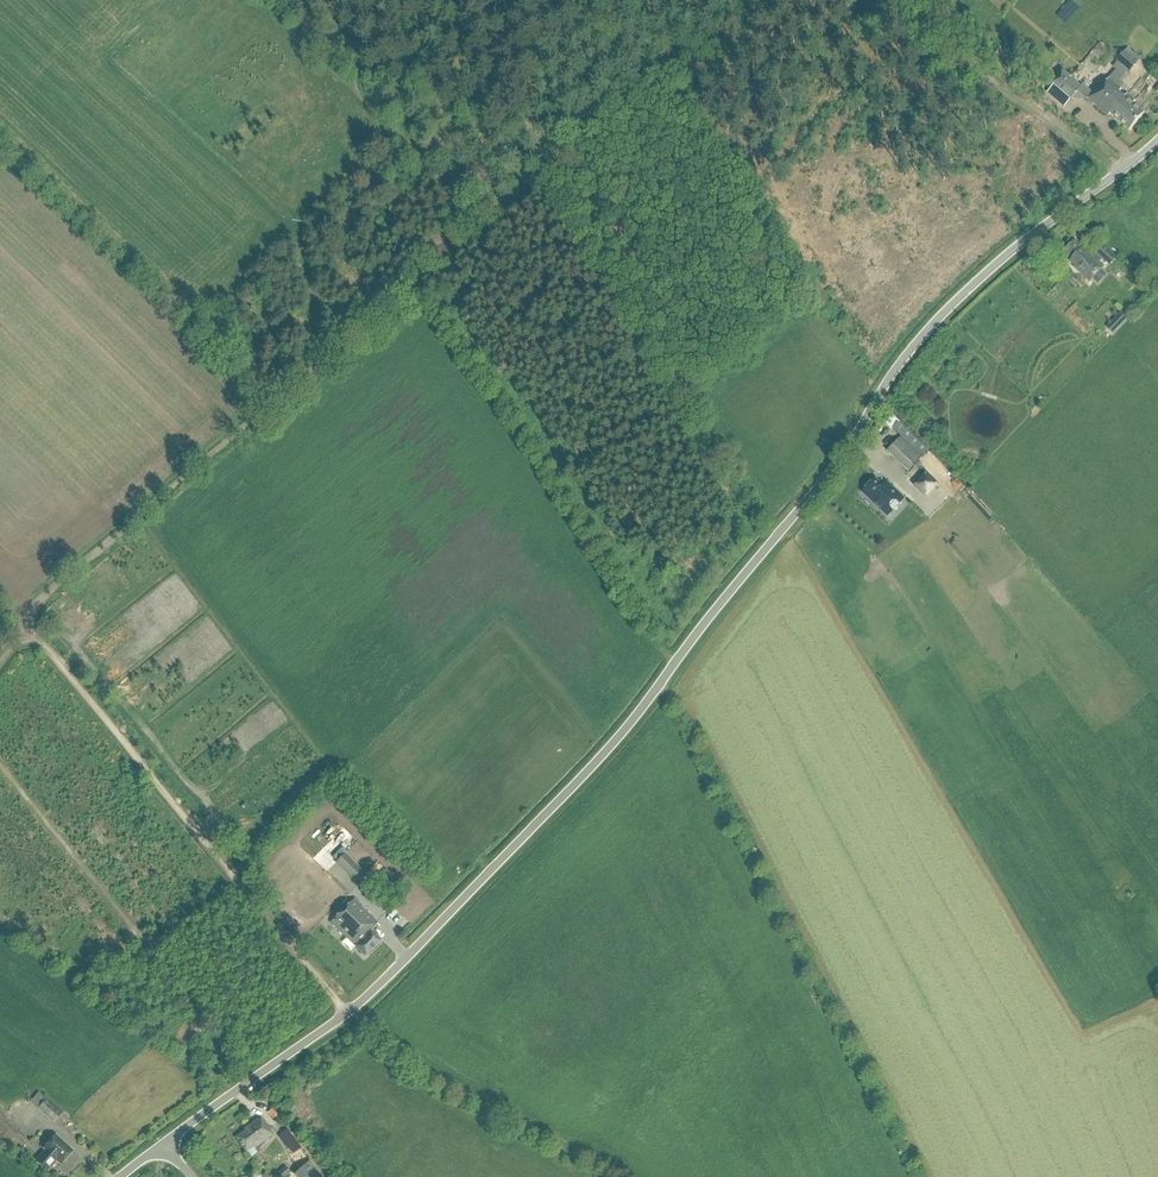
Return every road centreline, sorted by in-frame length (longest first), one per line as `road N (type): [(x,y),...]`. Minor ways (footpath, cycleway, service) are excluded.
road 1 (unclassified): [(162,1144),(385,980),(623,732),(840,459),(933,325),(1013,250),(1157,141)]
road 2 (track): [(482,217),(21,614)]
road 3 (track): [(456,235),(650,533),(672,581),(662,653),(675,662)]
road 4 (track): [(321,983),(29,628)]
road 5 (track): [(308,372),(309,297),(297,238),(207,147),(254,0)]
road 6 (track): [(228,1097),(214,1075),(223,1045),(217,1028),(0,767)]
road 7 (track): [(195,317),(395,131)]
road 8 (track): [(679,64),(482,217)]
road 9 (track): [(1069,137),(867,0)]
road 10 (track): [(482,217),(349,87)]
road 11 (track): [(349,87),(255,0)]

